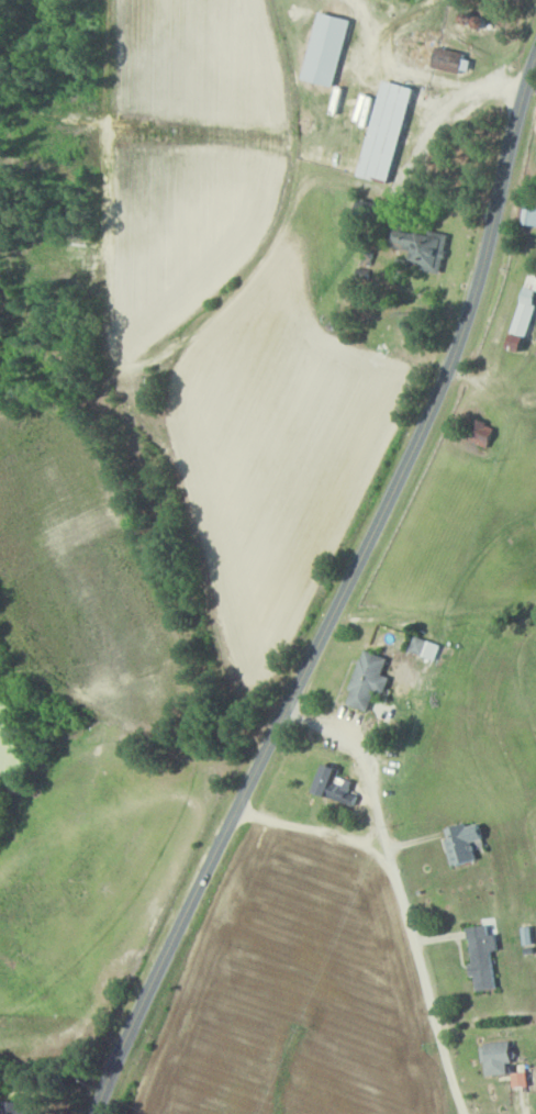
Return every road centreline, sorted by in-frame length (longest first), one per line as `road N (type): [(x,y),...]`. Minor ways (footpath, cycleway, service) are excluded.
road 1 (tertiary): [(94,1113),(443,383),(472,302),(535,51)]
road 2 (residential): [(282,715),(339,736),(357,753),(431,970),(443,1046),(468,1113)]

